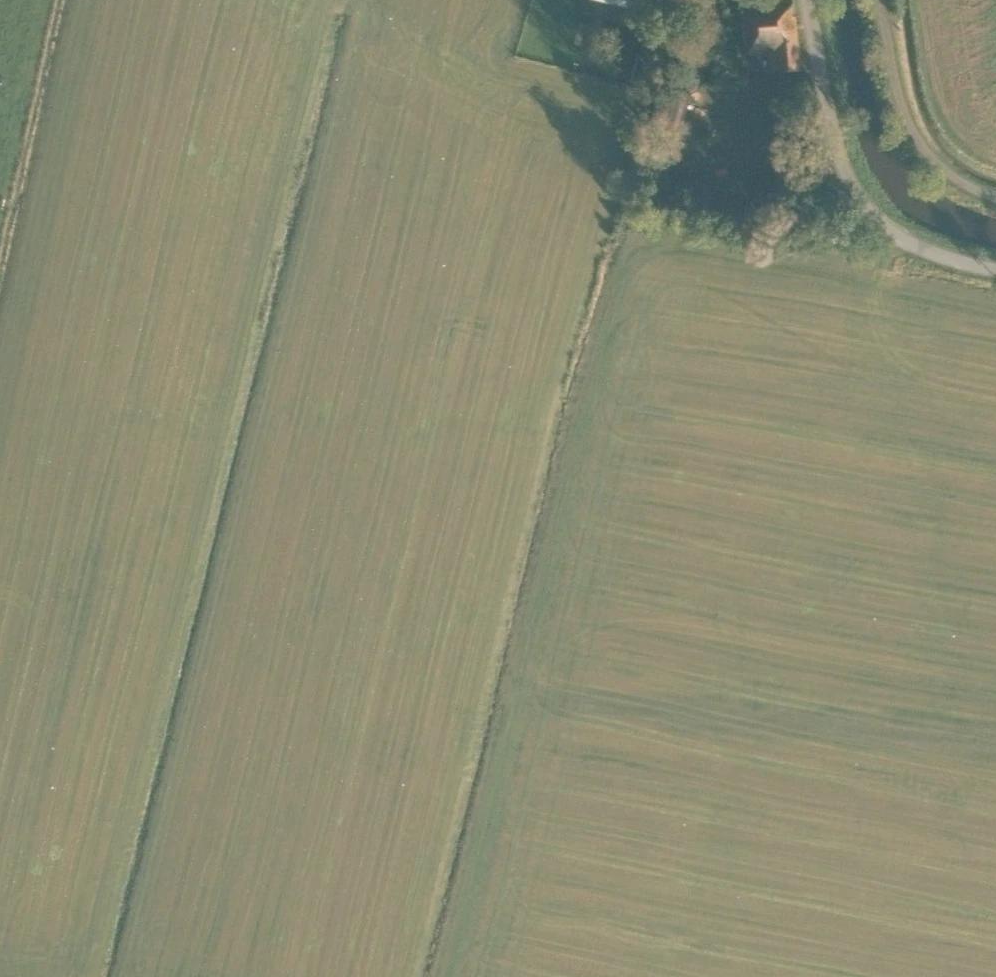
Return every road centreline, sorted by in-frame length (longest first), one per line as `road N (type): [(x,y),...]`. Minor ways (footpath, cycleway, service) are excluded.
road 1 (tertiary): [(995,268),(914,245),(872,215),(856,192),(831,127),(807,0)]

